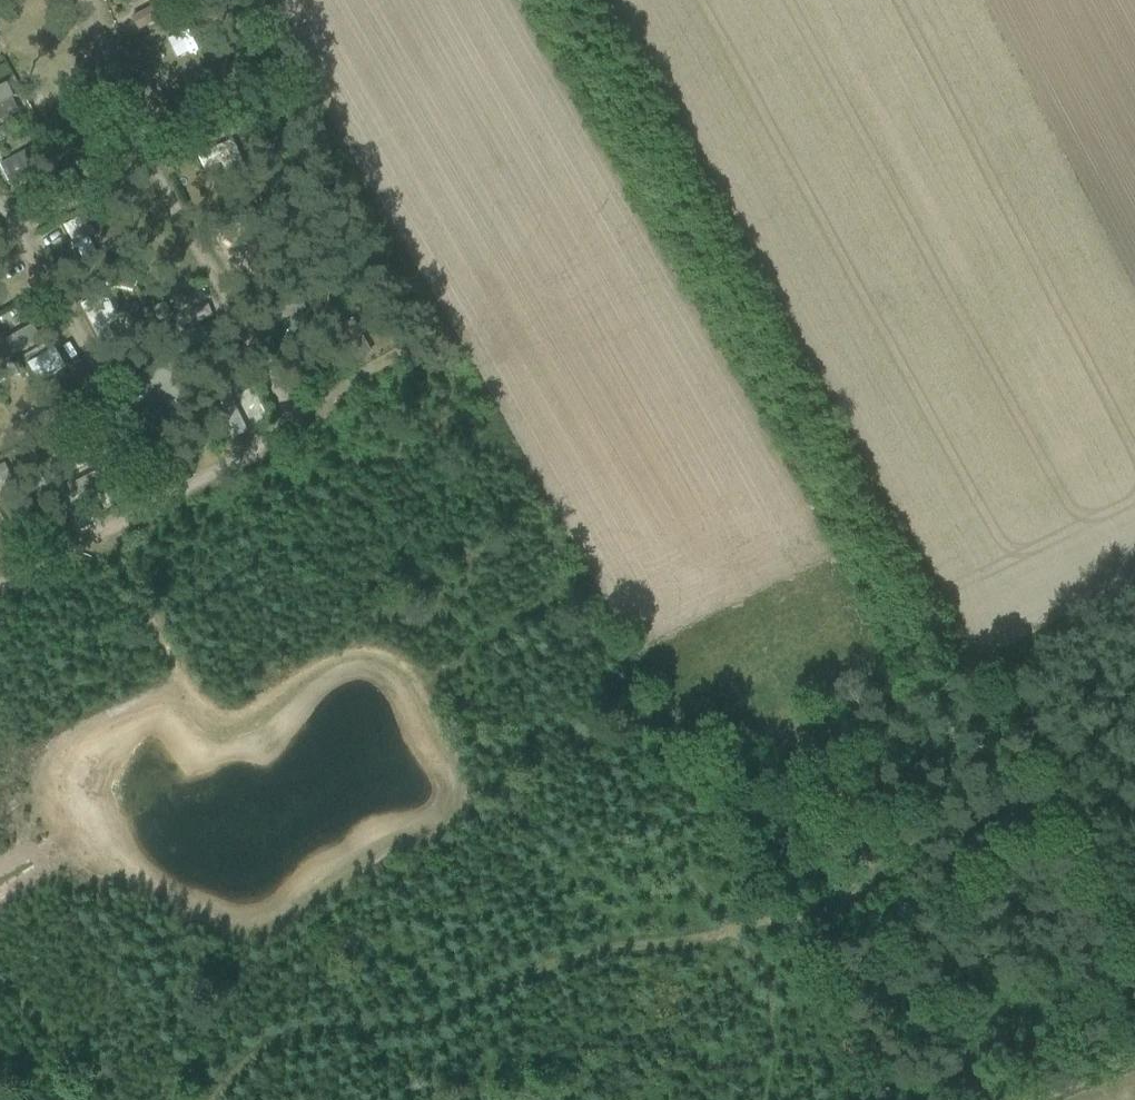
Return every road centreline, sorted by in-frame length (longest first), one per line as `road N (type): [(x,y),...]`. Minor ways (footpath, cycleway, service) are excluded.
road 1 (track): [(213,1099),(260,1052),(302,1038),(434,1019),(568,959),(737,931),(863,898),(879,883),(787,691)]

